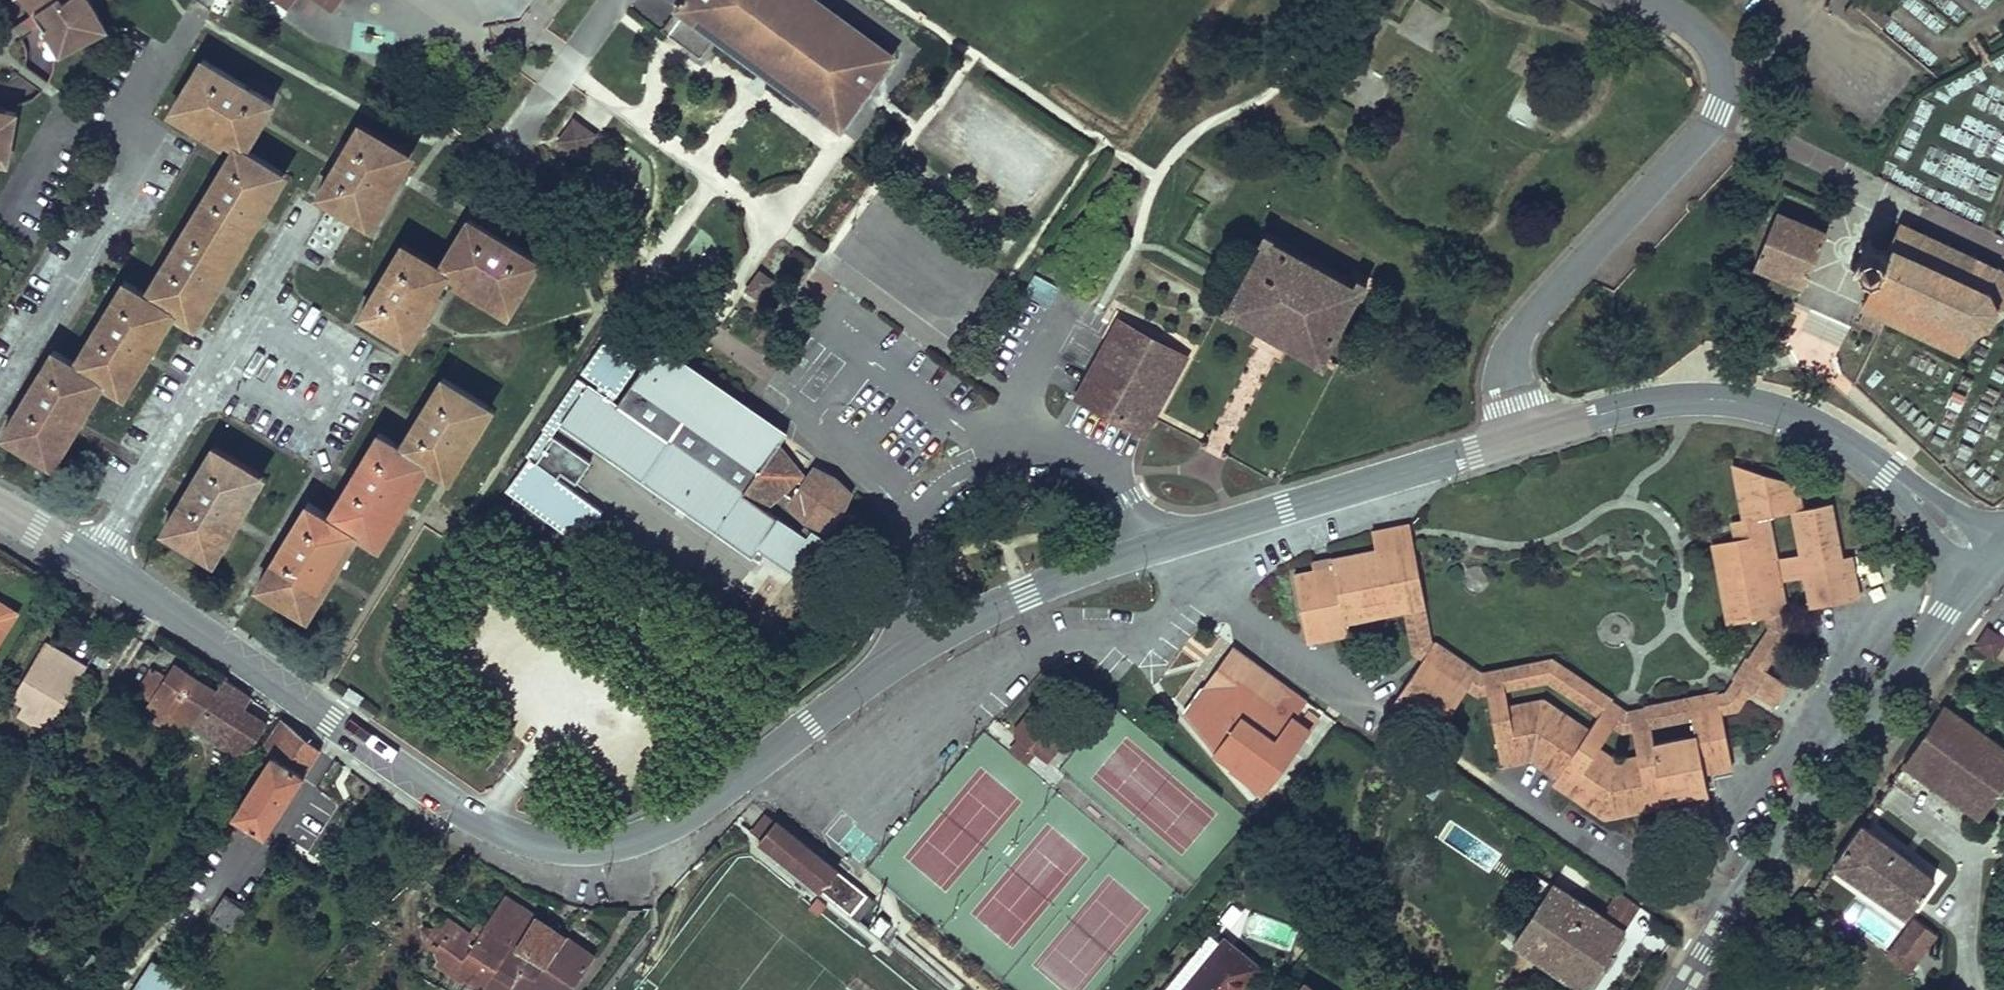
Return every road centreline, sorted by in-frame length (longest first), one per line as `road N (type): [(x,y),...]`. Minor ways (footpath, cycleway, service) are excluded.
road 1 (tertiary): [(89,558),(215,633),(482,821),(533,843),(601,844),(669,827),(920,649)]
road 2 (unclassified): [(1526,436),(1509,367),(1515,343),(1718,112),(1727,85),(1706,40),(1654,0)]
road 3 (tertiary): [(1679,989),(1988,551)]
road 4 (tertiary): [(1526,436),(1653,403),(1747,403),(1819,427),(1988,551)]
road 5 (unclassified): [(1164,546),(1117,483),(1066,444),(964,465),(923,498),(910,571),(920,649)]
road 6 (residential): [(200,4),(124,133),(144,143),(0,373)]
road 7 (residential): [(303,206),(89,558)]
road 8 (tertiary): [(1164,546),(1526,436)]
road 9 (tertiary): [(920,649),(1164,546)]
road 10 (track): [(342,724),(235,887)]
road 11 (track): [(592,663),(678,550)]

